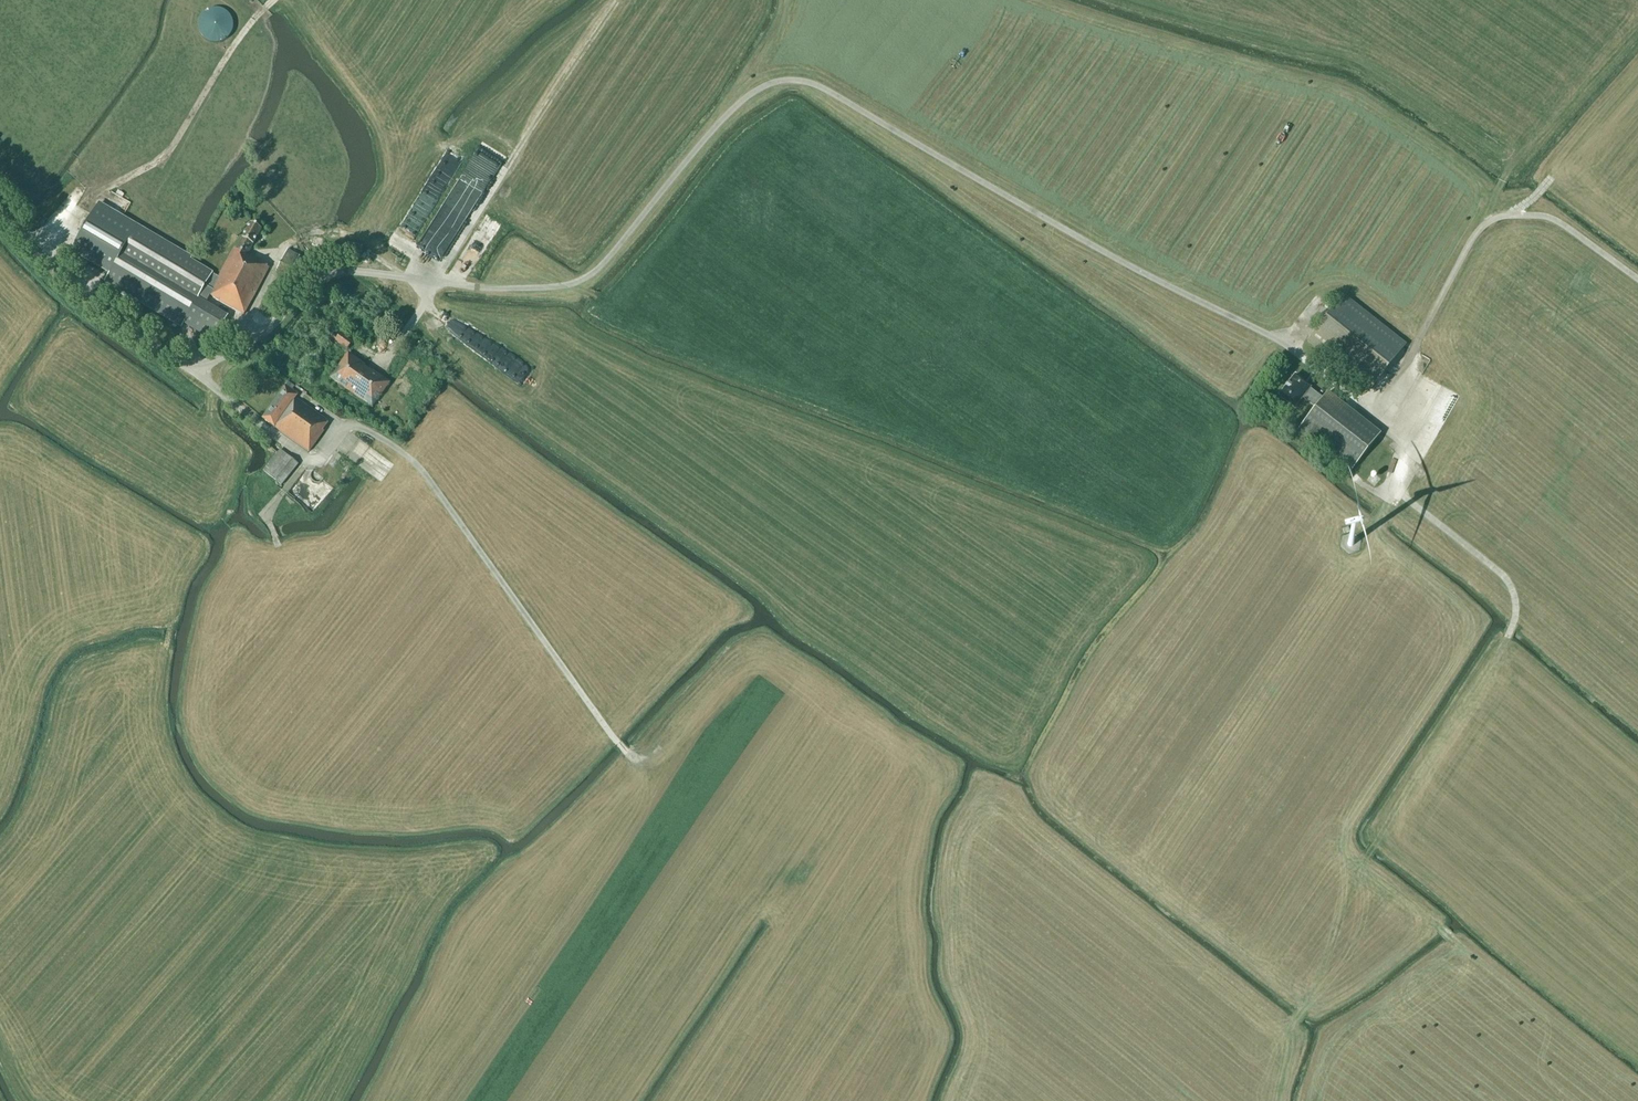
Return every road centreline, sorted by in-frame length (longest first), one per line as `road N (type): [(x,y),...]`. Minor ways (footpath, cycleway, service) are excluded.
road 1 (unclassified): [(433,282),(357,272),(323,276),(259,336),(194,372),(92,299),(0,209)]
road 2 (track): [(1378,417),(1472,240),(1495,218),(1562,224),(1637,279)]
road 3 (track): [(41,253),(84,204),(170,150),(230,51),(273,0)]
road 4 (track): [(433,282),(617,0)]

